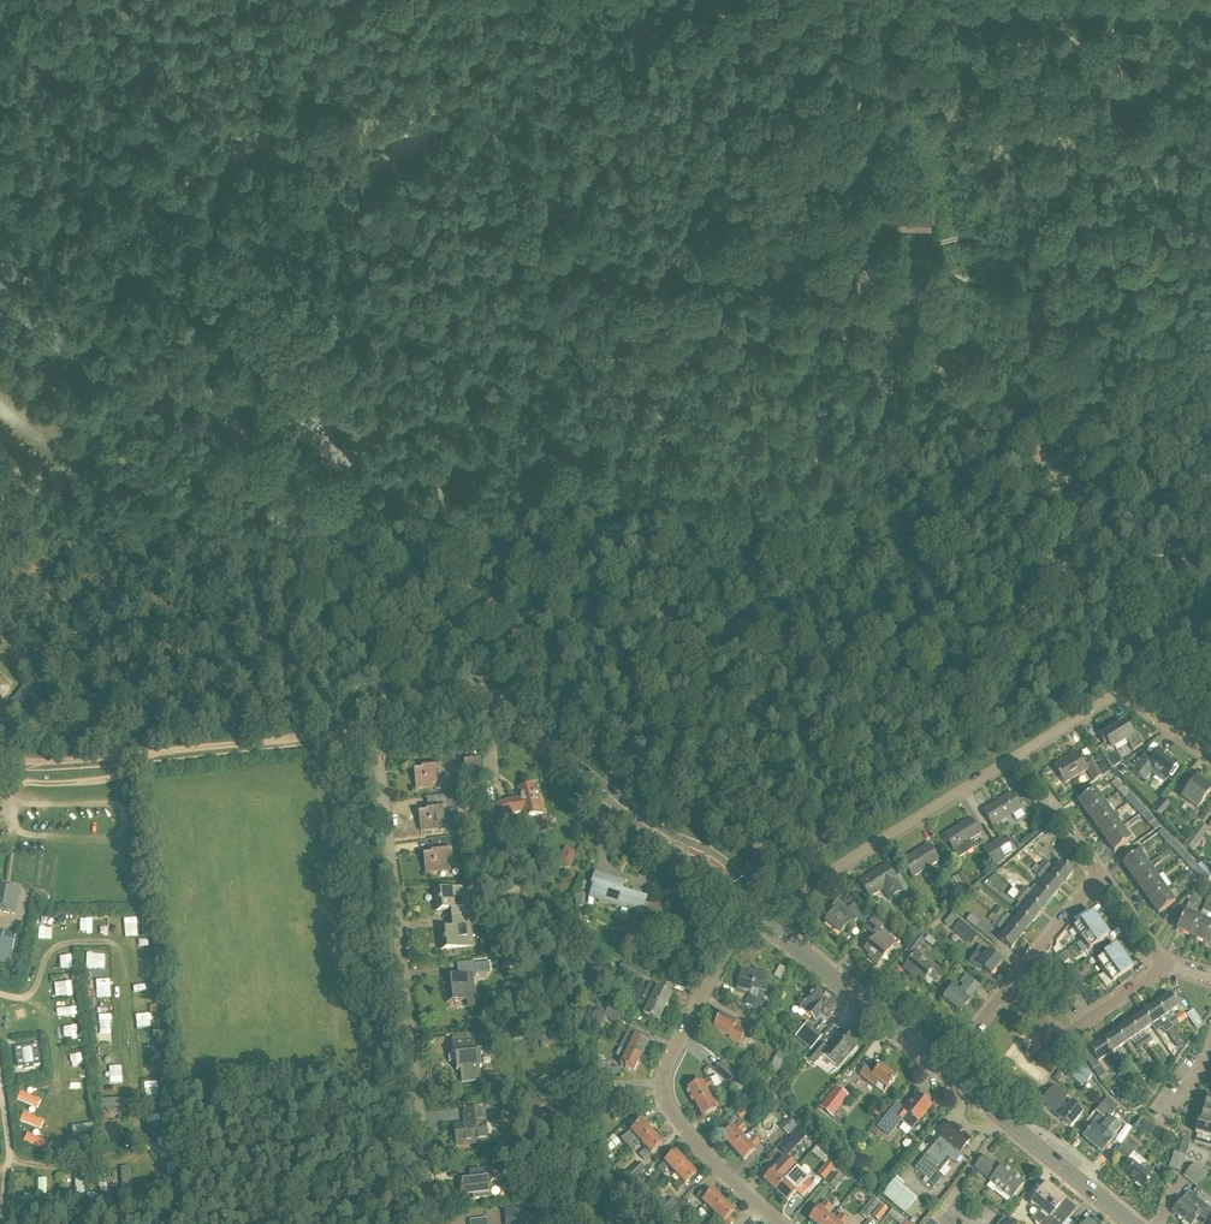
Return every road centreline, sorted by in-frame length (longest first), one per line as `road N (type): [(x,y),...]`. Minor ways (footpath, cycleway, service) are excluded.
road 1 (track): [(883,37),(852,122),(842,217),(793,342),(773,773),(760,825),(736,837)]
road 2 (secondary): [(504,707),(0,298)]
road 3 (track): [(1210,590),(1181,555),(1168,554),(1171,536),(1139,479),(1133,431),(1210,19)]
road 4 (track): [(566,305),(715,290),(833,237),(882,232),(890,139),(890,54),(883,37)]
road 5 (residential): [(430,1223),(380,730)]
road 6 (track): [(40,289),(109,228),(275,122),(320,82),(387,0)]
road 7 (track): [(380,730),(69,761),(0,760)]
road 8 (residential): [(782,1223),(676,1121),(661,1088),(748,910)]
road 9 (track): [(1134,420),(1070,385),(941,378),(796,333)]
road 10 (track): [(365,495),(401,312),(385,167)]
road 11 (track): [(1184,173),(1146,159),(1119,165),(1017,238),(907,245),(882,232)]
road 12 (residential): [(761,914),(1019,753)]
road 13 (track): [(748,0),(679,16),(500,109),(489,107)]
road 14 (track): [(388,490),(566,305)]
road 15 (track): [(105,232),(250,365),(251,400)]
road 16 (secondary): [(940,1066),(777,932)]
road 17 (track): [(14,783),(13,826),(21,834),(110,837),(122,830),(124,814),(103,803)]
road 18 (secondary): [(754,904),(715,855),(602,789)]
road 19 (secondary): [(602,789),(662,844),(711,871),(748,910)]
road 20 (secondary): [(1133,1223),(1012,1125)]
road 21 (residential): [(1004,993),(1098,872)]
road 22 (track): [(0,995),(32,994),(57,945),(115,946)]
road 23 (track): [(256,136),(237,34),(215,0)]
road 24 (residential): [(1098,872),(1019,753)]
road 25 (residential): [(504,707),(487,719),(380,730)]
road 26 (secondary): [(602,789),(504,707)]
road 27 (track): [(89,246),(0,156)]

